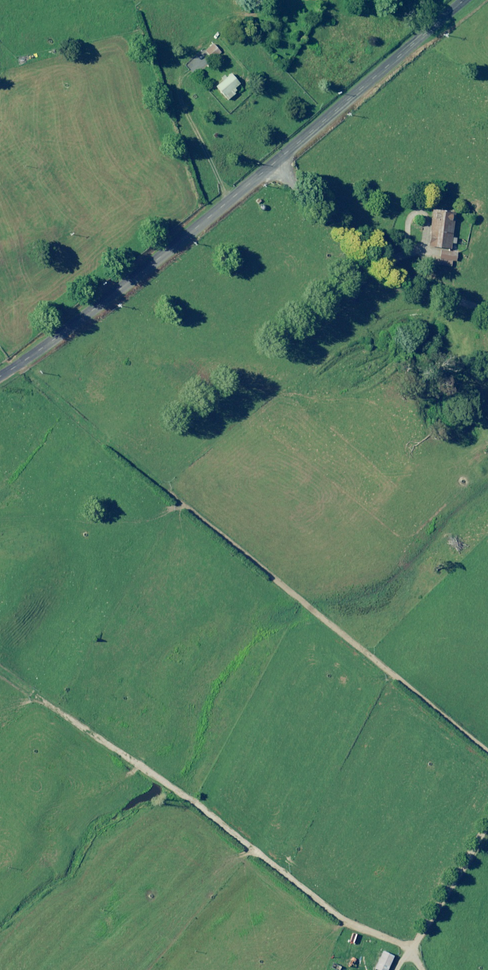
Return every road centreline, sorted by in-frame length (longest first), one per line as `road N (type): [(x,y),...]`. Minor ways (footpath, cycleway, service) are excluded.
road 1 (unclassified): [(0,377),(237,198),(465,0)]
road 2 (track): [(418,969),(408,953),(298,893),(0,664)]
road 3 (track): [(270,169),(410,281),(487,313)]
road 4 (track): [(399,969),(487,840)]

